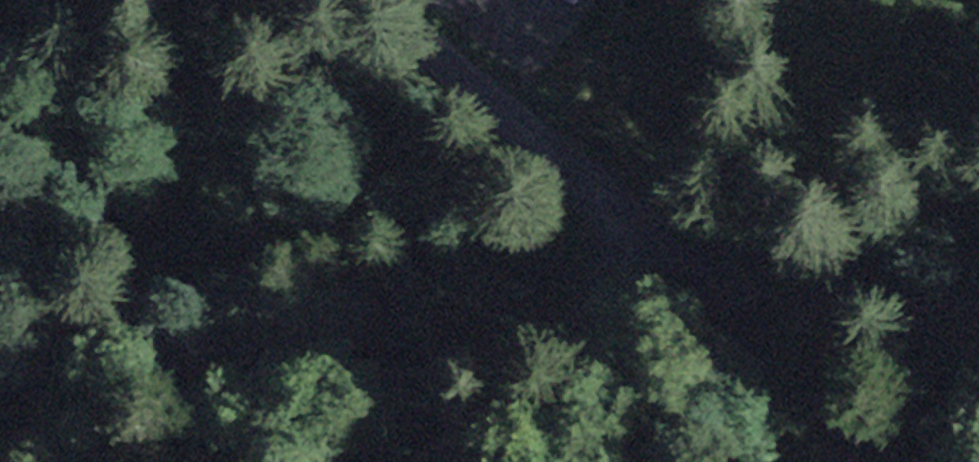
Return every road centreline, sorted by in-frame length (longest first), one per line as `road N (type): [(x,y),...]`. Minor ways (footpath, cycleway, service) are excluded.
road 1 (unclassified): [(978,338),(894,318),(698,249),(393,0)]
road 2 (track): [(60,461),(174,443),(534,346),(613,307),(678,233)]

